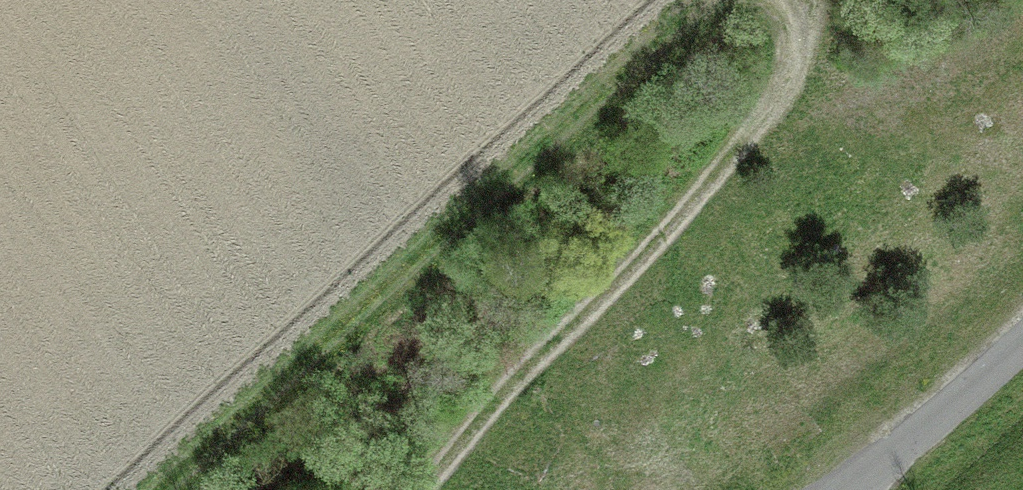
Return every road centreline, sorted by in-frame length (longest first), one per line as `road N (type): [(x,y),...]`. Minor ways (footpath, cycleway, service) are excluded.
road 1 (track): [(162,489),(661,33),(728,0)]
road 2 (track): [(732,0),(785,7),(794,65),(640,259),(401,489)]
road 3 (unclassified): [(855,489),(1022,344)]

